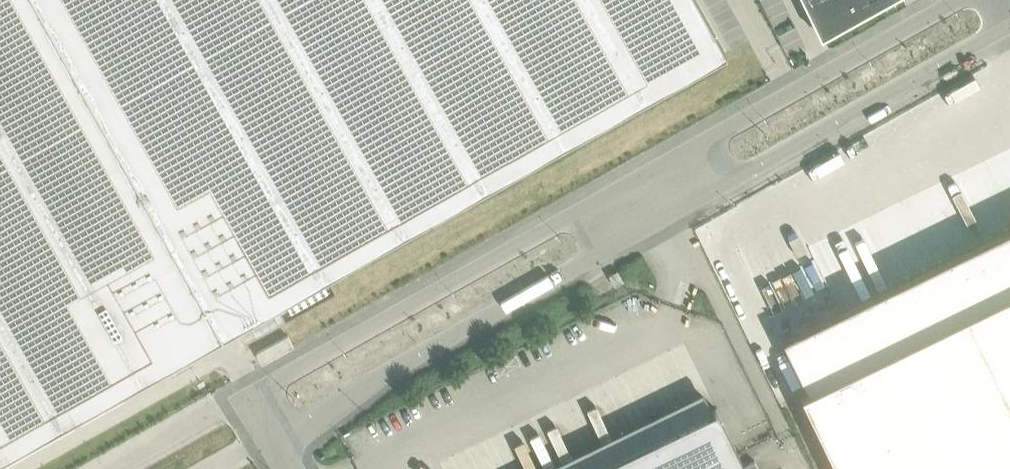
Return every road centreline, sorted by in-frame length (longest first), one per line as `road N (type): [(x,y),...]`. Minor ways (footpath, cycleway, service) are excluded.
road 1 (unclassified): [(277,432),(1009,33)]
road 2 (unclassified): [(956,0),(257,391)]

